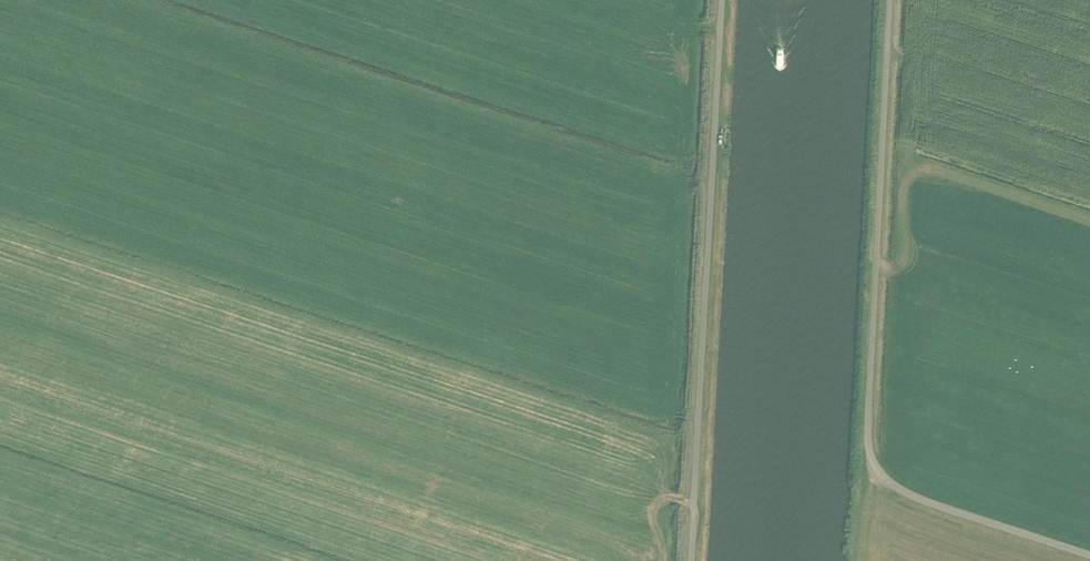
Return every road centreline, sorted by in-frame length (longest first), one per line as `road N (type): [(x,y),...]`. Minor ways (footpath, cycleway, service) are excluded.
road 1 (unclassified): [(1089,556),(920,499),(891,483),(871,457),(890,0)]
road 2 (unclassified): [(685,560),(717,0)]

